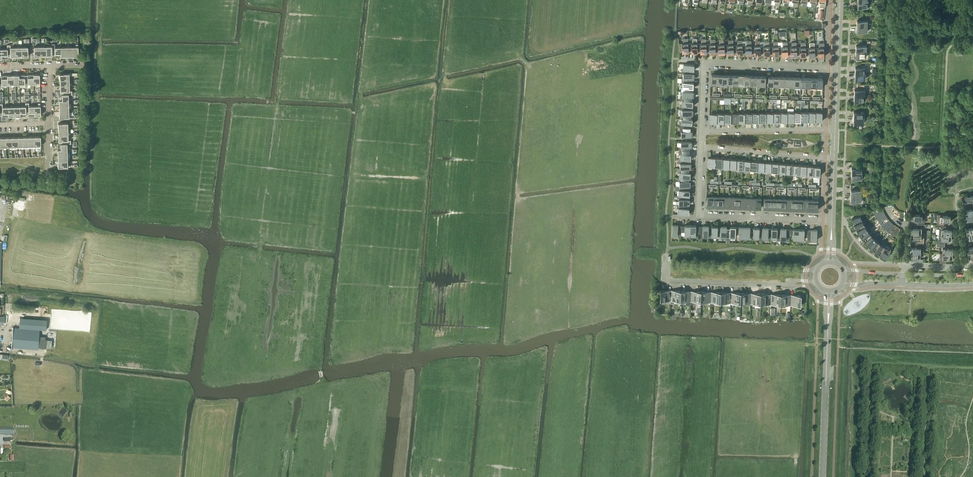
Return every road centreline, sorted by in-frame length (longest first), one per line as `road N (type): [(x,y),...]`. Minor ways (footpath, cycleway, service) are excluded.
road 1 (residential): [(807,270),(666,268),(669,281),(788,284)]
road 2 (secondary): [(823,476),(828,322)]
road 3 (residential): [(837,68),(703,62)]
road 4 (residential): [(701,132),(835,130)]
road 5 (residential): [(834,159),(701,148)]
road 6 (residential): [(832,220),(699,216)]

